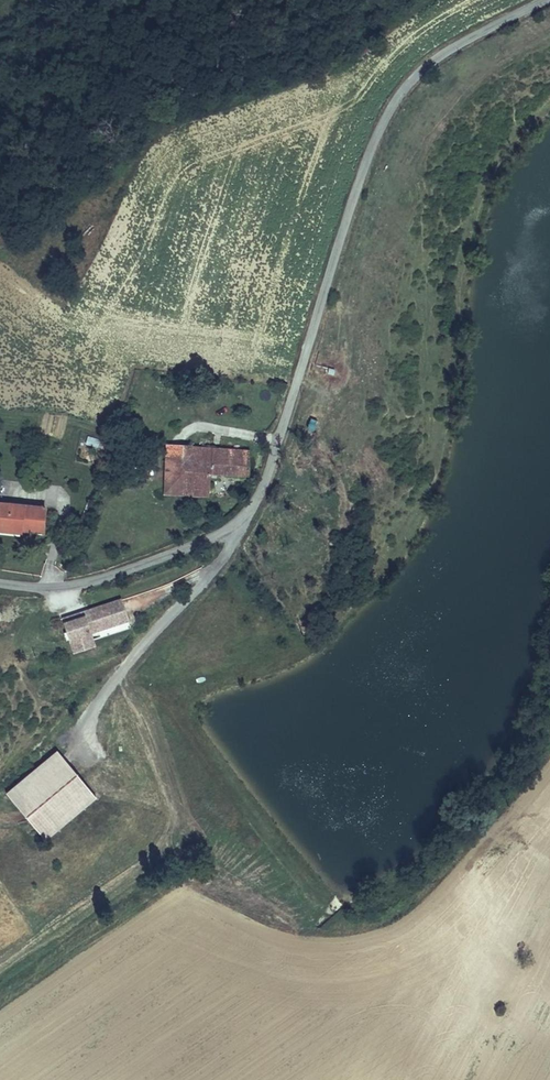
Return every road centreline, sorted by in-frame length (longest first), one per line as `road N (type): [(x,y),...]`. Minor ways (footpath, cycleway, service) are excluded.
road 1 (unclassified): [(0,583),(82,583),(194,546),(247,511),(290,407),(378,131),(421,68),(540,0)]

